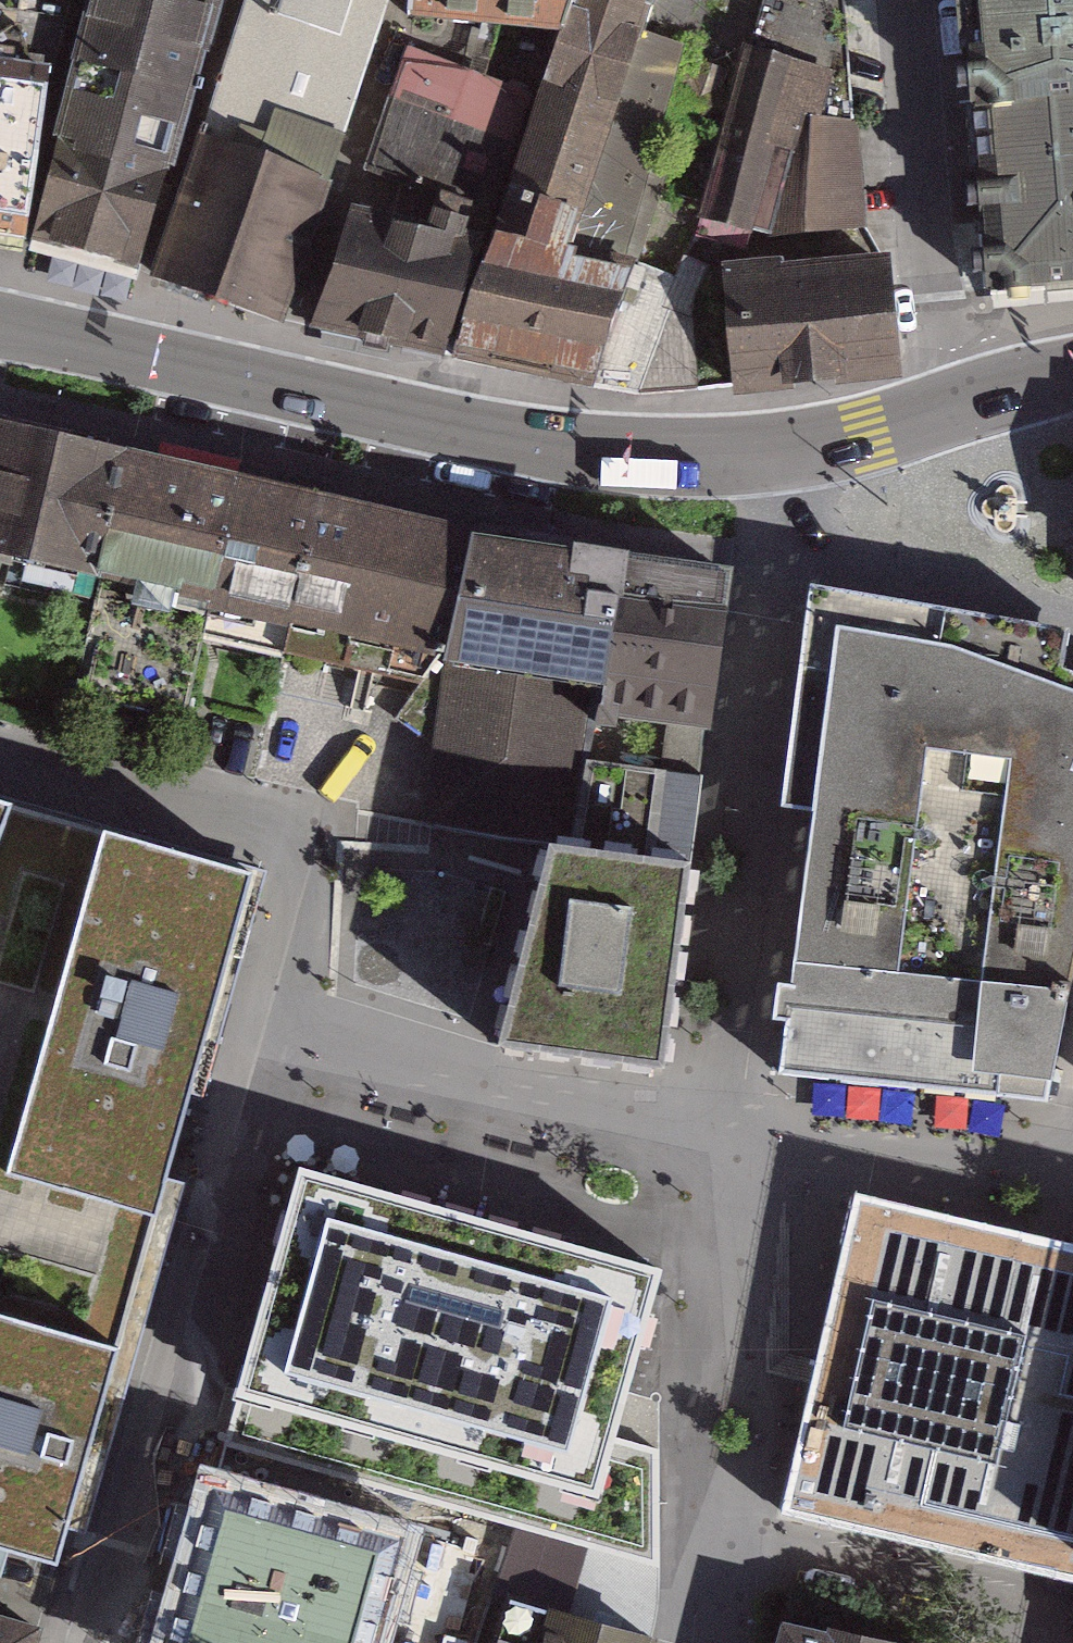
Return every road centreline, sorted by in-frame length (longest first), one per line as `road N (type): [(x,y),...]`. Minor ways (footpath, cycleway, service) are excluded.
road 1 (primary): [(0,325),(544,446),(684,457),(777,450),(905,422)]
road 2 (residential): [(287,1070),(99,1642)]
road 3 (residential): [(709,1642),(718,1557),(712,1143)]
road 4 (residential): [(963,402),(935,306),(905,0)]
road 5 (residential): [(0,753),(304,841)]
road 6 (residential): [(1072,626),(1014,604),(939,529),(905,422)]

